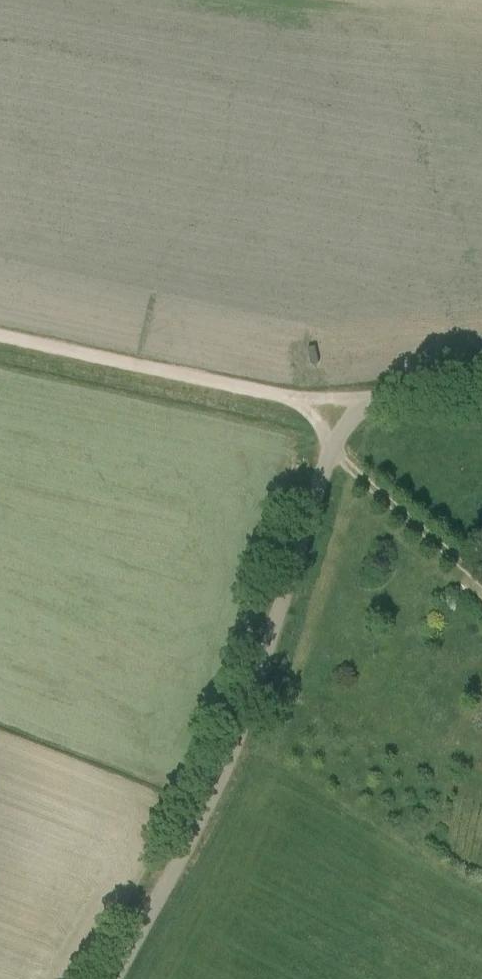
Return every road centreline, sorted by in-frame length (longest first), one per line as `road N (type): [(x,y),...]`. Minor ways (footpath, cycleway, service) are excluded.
road 1 (tertiary): [(113,978),(257,694),(329,442),(344,419),(387,391),(481,377)]
road 2 (track): [(366,401),(299,399),(0,335)]

